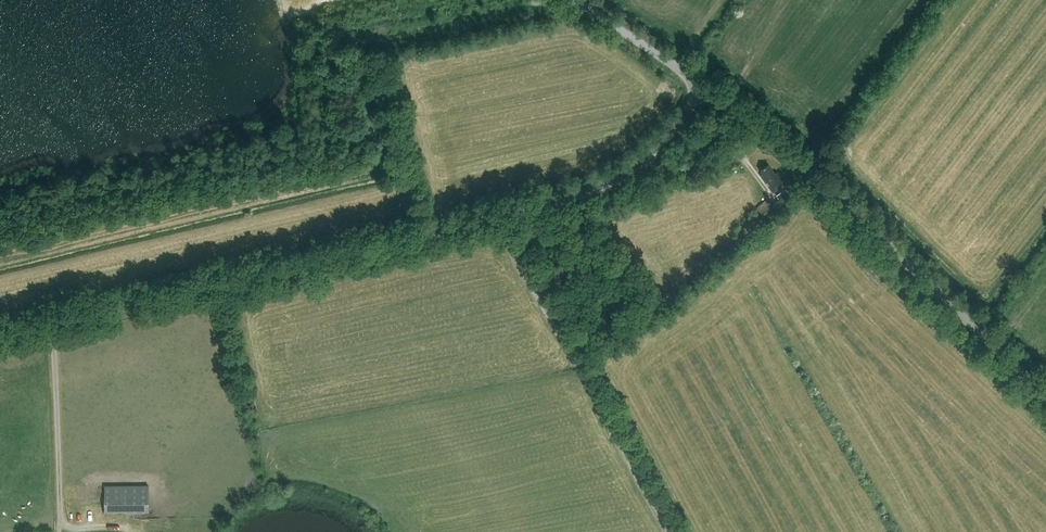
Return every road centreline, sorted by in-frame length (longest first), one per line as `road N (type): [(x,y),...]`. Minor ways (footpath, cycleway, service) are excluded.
road 1 (tertiary): [(0,332),(573,198),(631,169),(705,85)]
road 2 (tertiary): [(1045,396),(804,166),(705,85)]
road 3 (track): [(51,320),(61,517),(77,529),(131,531)]
road 4 (unclassified): [(705,85),(576,0)]
road 5 (track): [(646,155),(699,166),(739,153),(771,196)]

